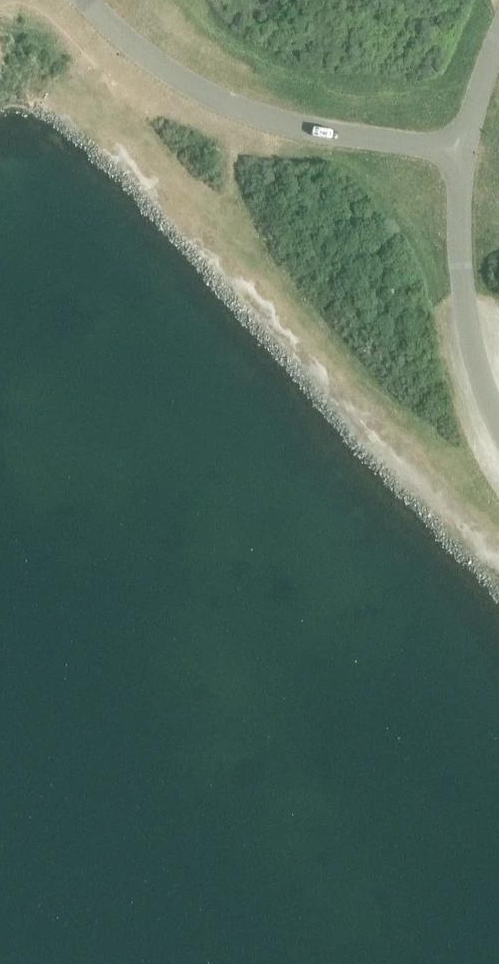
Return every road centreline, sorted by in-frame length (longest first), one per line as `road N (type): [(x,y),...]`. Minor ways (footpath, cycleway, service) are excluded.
road 1 (unclassified): [(461,142),(390,142),(256,115),(172,72),(89,0)]

